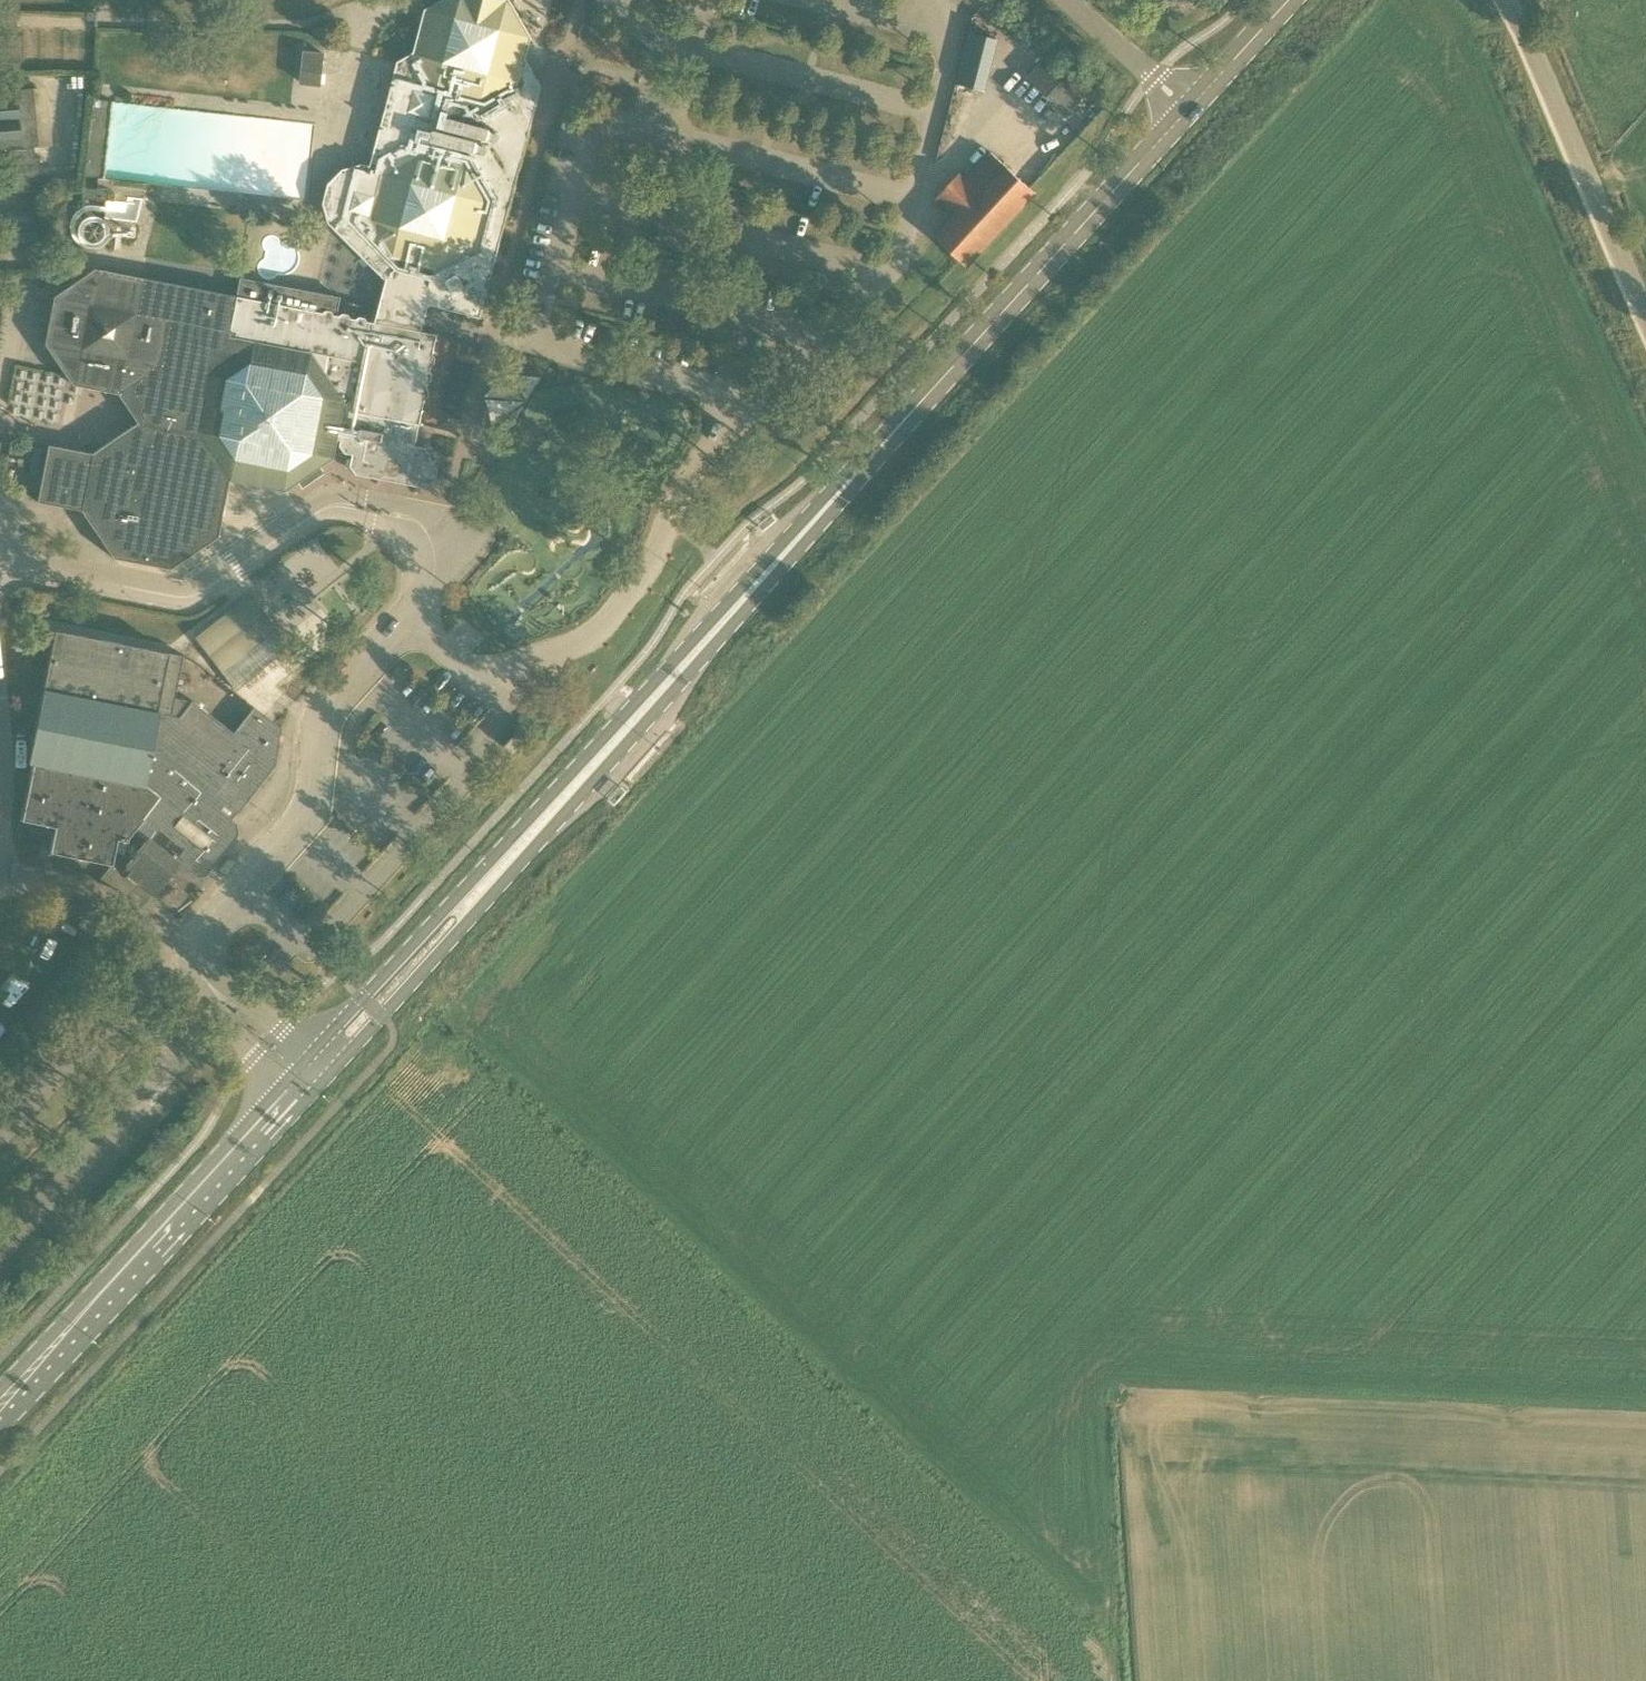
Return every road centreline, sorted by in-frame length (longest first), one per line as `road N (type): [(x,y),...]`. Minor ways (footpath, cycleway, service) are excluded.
road 1 (secondary): [(0,1428),(457,934),(617,755),(641,715)]
road 2 (secondary): [(641,715),(599,741),(0,1389)]
road 3 (secondary): [(641,715),(1189,110)]
road 4 (unclassified): [(1645,316),(1509,0)]
road 5 (unclassified): [(1189,110),(1069,0)]
road 6 (secondary): [(1189,110),(1290,0)]

